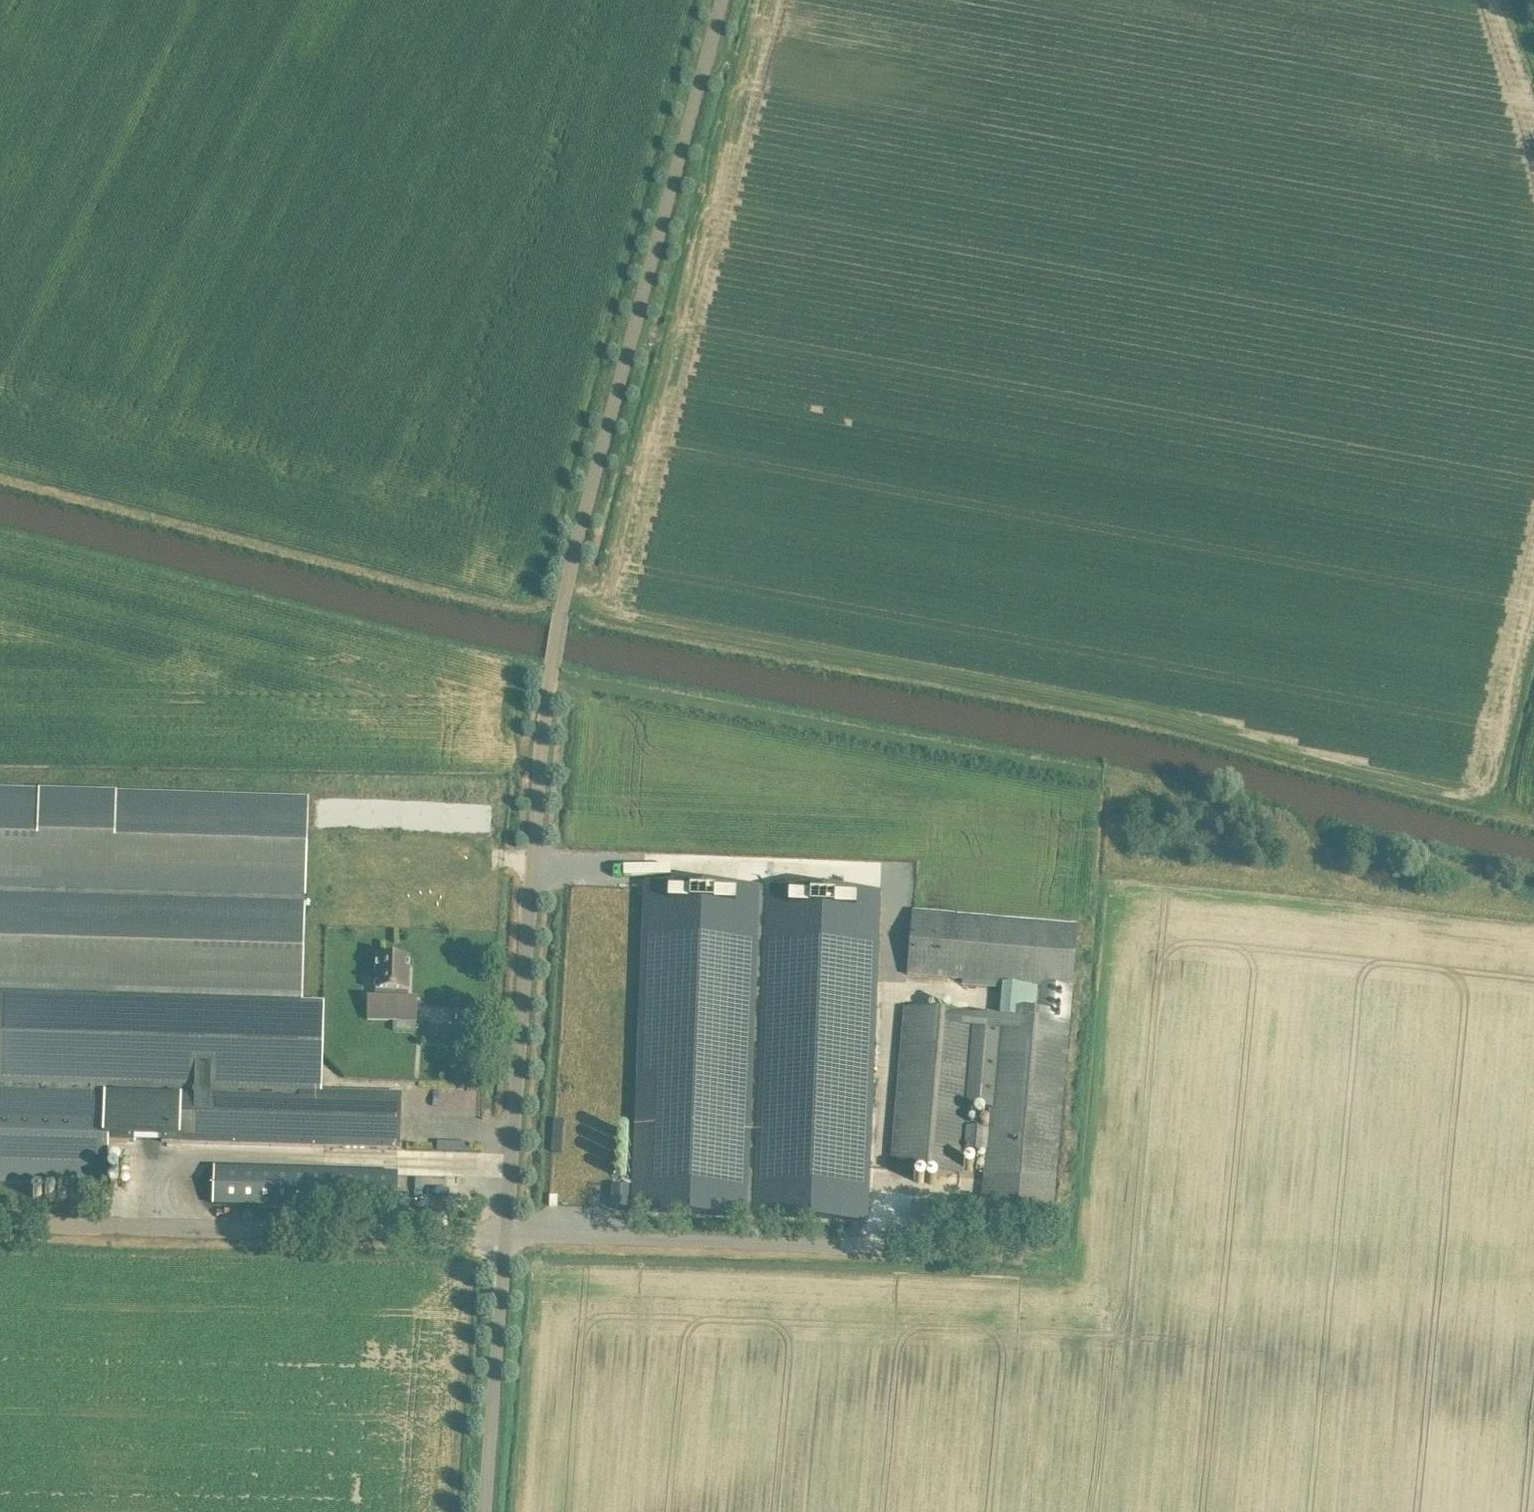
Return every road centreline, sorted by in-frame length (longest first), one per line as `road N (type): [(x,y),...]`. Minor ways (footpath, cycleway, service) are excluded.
road 1 (unclassified): [(502,1232),(552,664),(576,543),(721,0)]
road 2 (unclassified): [(867,1244),(502,1232)]
road 3 (unclassified): [(482,1511),(502,1232)]

